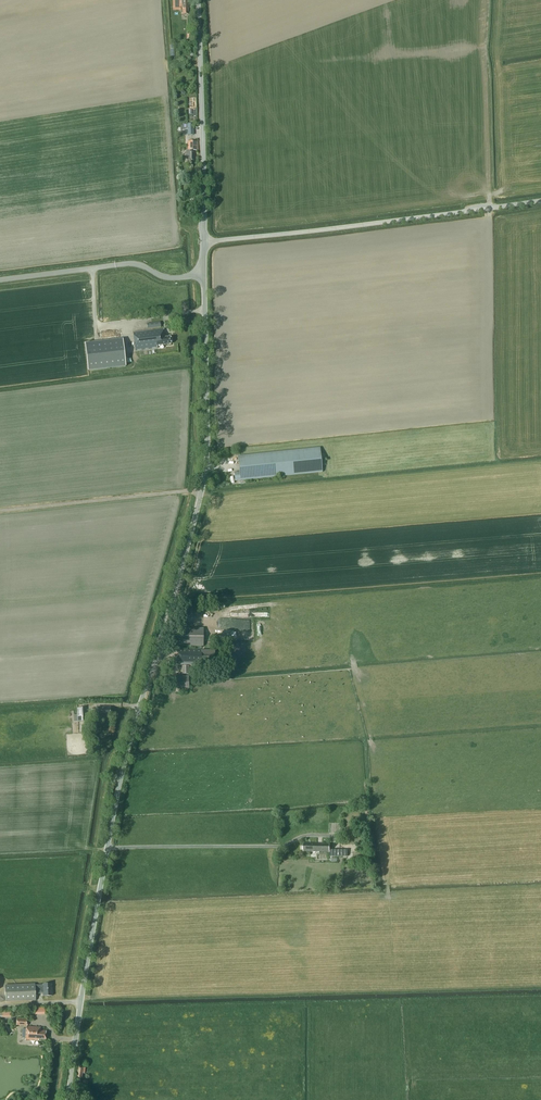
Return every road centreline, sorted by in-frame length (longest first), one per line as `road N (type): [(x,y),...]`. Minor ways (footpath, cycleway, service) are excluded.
road 1 (unclassified): [(68,1099),(123,760),(206,467),(205,242)]
road 2 (unclassified): [(205,242),(540,201)]
road 3 (unclassified): [(205,242),(198,0)]

